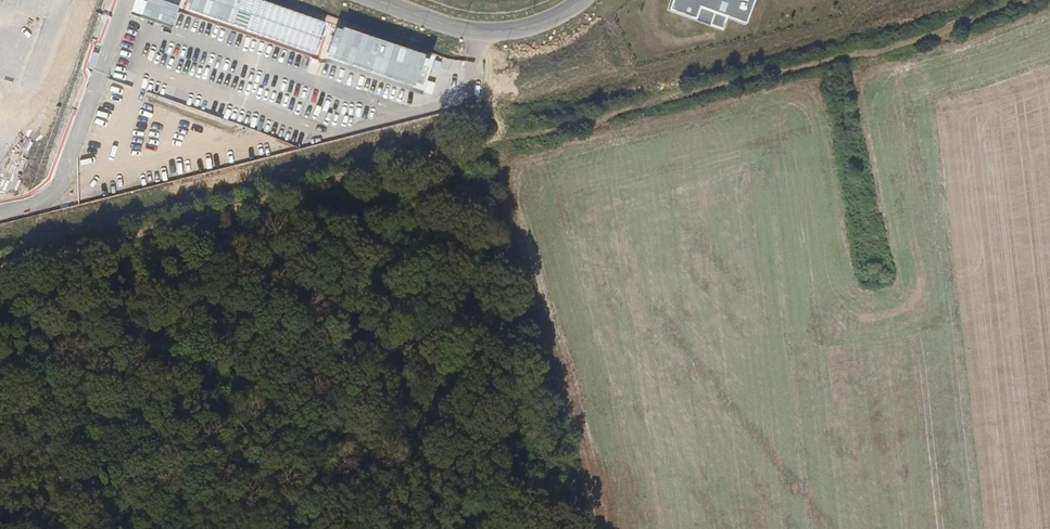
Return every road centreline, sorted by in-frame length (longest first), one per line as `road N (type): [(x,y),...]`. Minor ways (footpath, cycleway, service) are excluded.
road 1 (track): [(0,267),(478,143),(960,30)]
road 2 (unclassified): [(377,0),(451,27),(502,31),(551,18),(580,0)]

